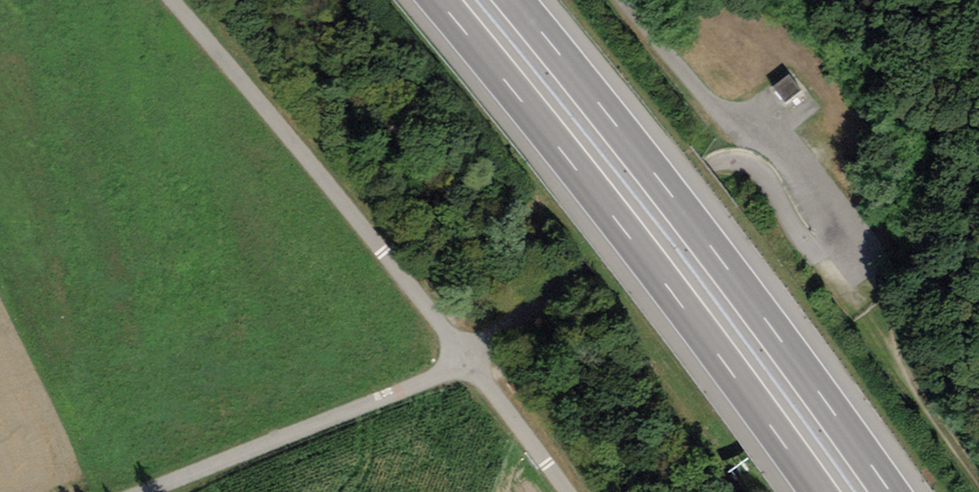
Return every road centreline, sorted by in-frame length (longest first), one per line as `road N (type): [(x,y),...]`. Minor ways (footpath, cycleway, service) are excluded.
road 1 (motorway): [(438,0),(818,491)]
road 2 (motorway): [(889,491),(642,156),(514,0)]
road 3 (unclassified): [(473,360),(171,0)]
road 4 (track): [(832,236),(805,241),(763,175),(725,167),(660,202),(473,360)]
road 5 (unclassified): [(149,491),(473,360)]
road 6 (track): [(626,0),(702,93),(789,156),(832,236)]
road 7 (track): [(978,475),(880,337),(832,236)]
road 8 (unclassified): [(570,491),(473,360)]

